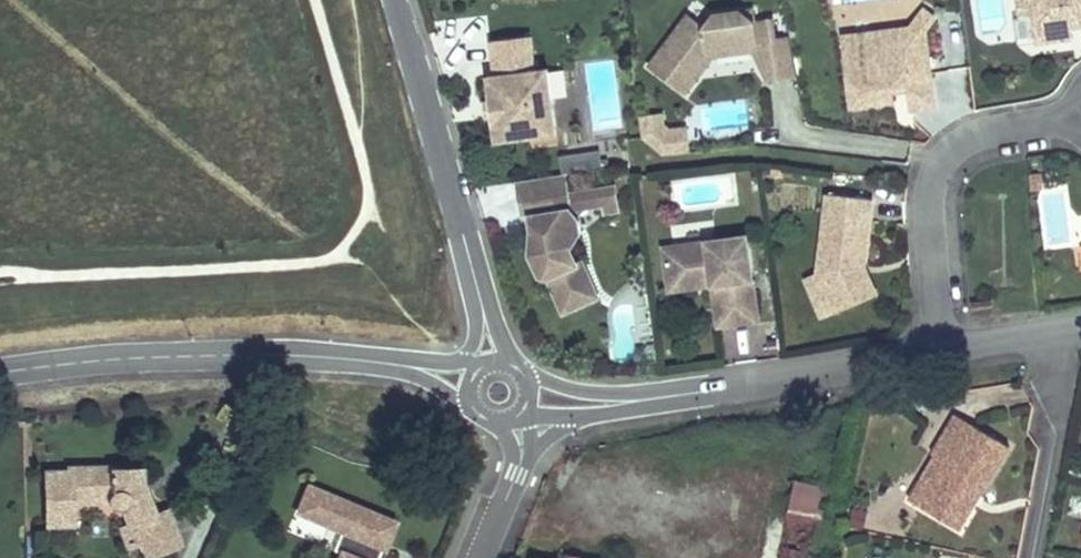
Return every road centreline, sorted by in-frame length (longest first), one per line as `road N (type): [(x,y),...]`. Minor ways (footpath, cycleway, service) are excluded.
road 1 (unclassified): [(0,374),(173,357),(339,357),(473,380)]
road 2 (residential): [(933,347),(642,401),(533,399)]
road 3 (residential): [(498,362),(398,0)]
road 4 (residential): [(933,347),(937,166),(989,121),(1080,103)]
road 5 (residential): [(477,557),(527,435),(519,420)]
road 6 (residential): [(1080,324),(933,347)]

